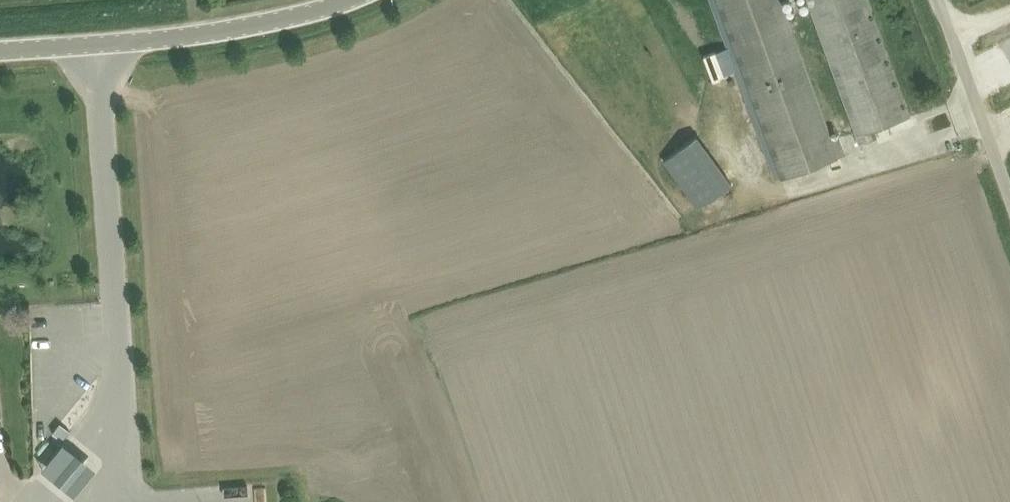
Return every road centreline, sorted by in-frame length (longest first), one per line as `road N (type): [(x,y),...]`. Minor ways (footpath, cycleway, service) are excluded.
road 1 (unclassified): [(0,47),(217,34),(344,0)]
road 2 (unclassified): [(1009,190),(940,0)]

